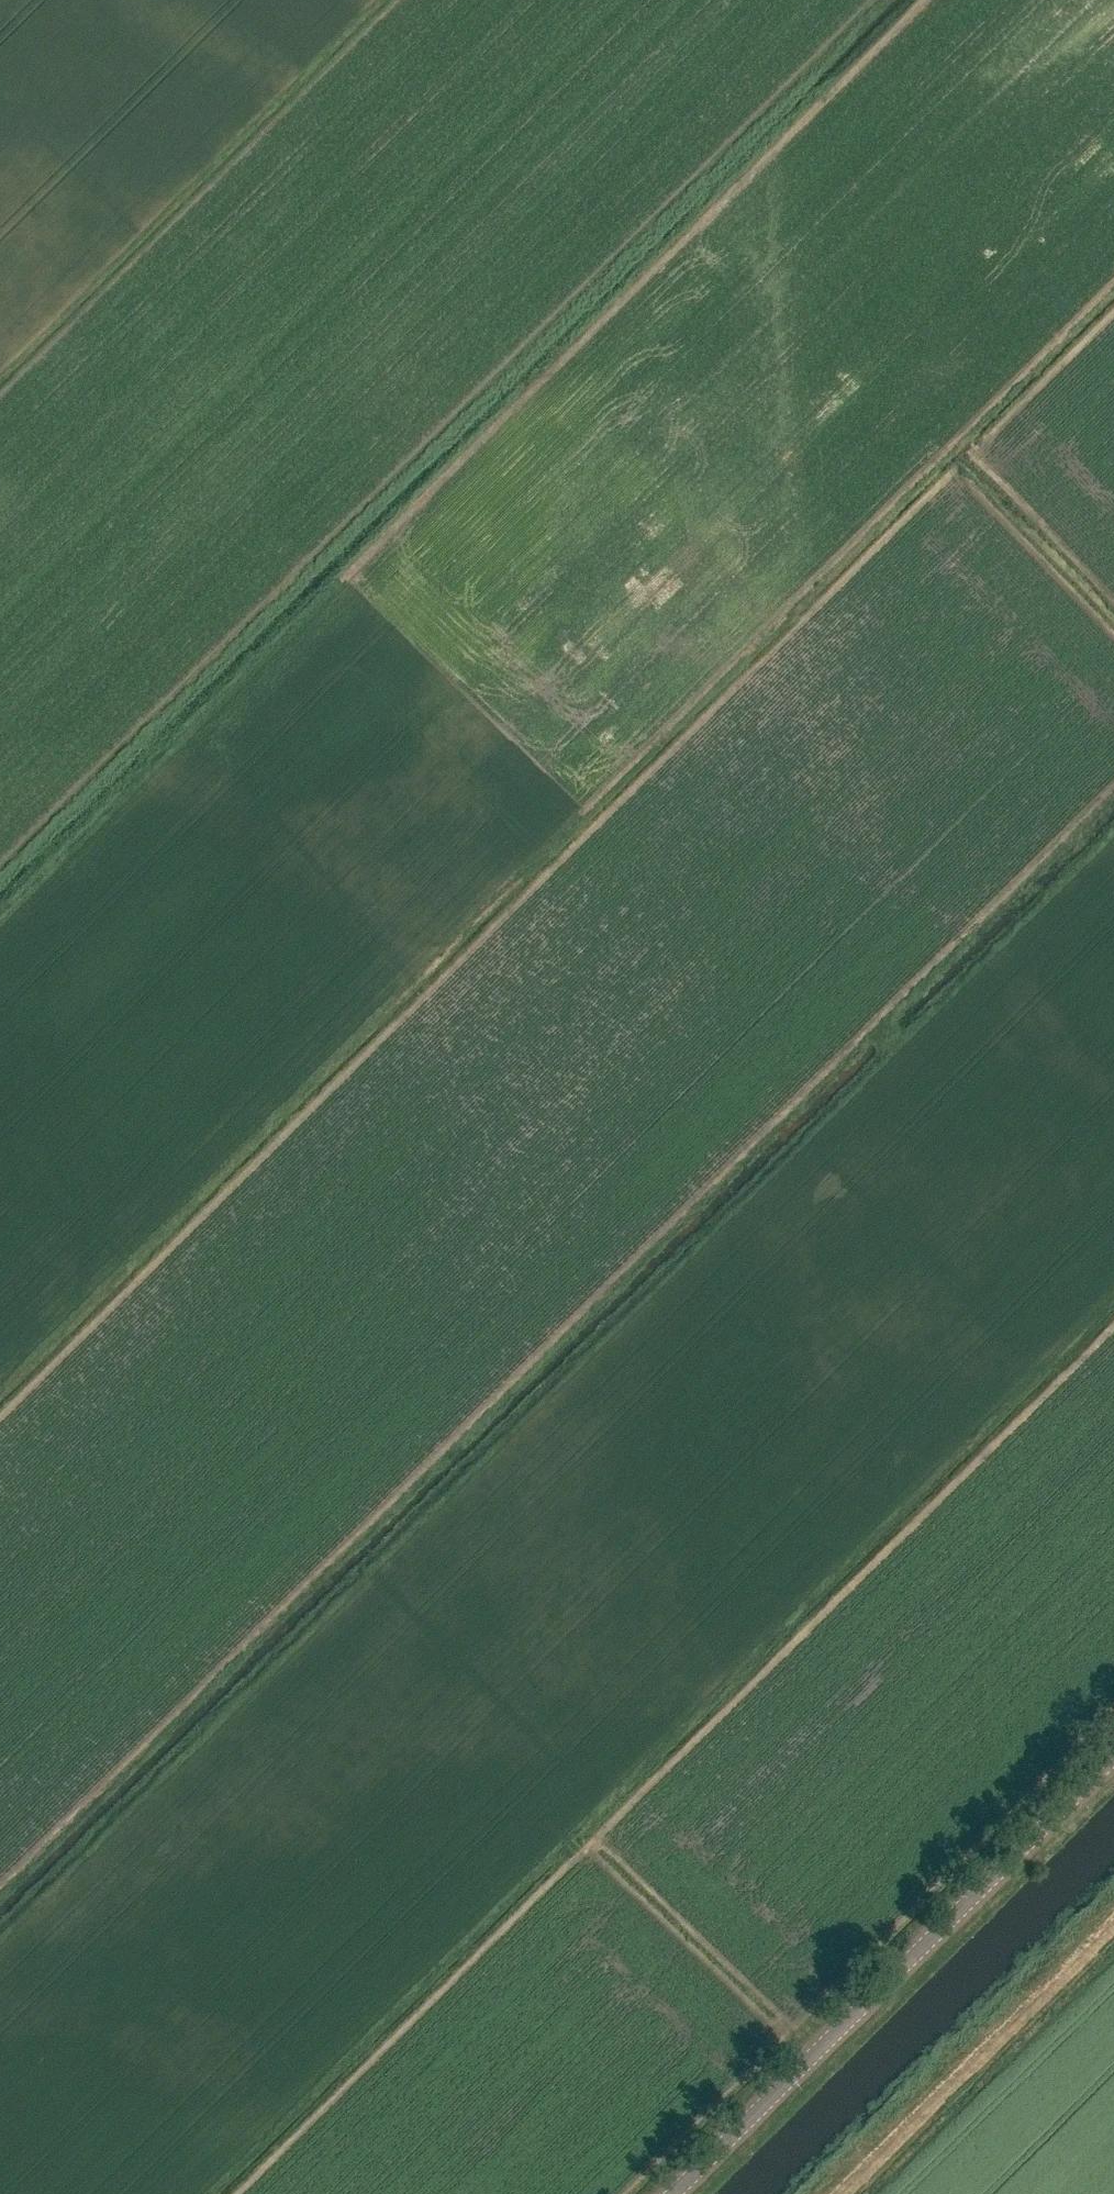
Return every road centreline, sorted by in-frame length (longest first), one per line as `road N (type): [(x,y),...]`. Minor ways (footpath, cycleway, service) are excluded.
road 1 (tertiary): [(678,2193),(1113,1762)]

